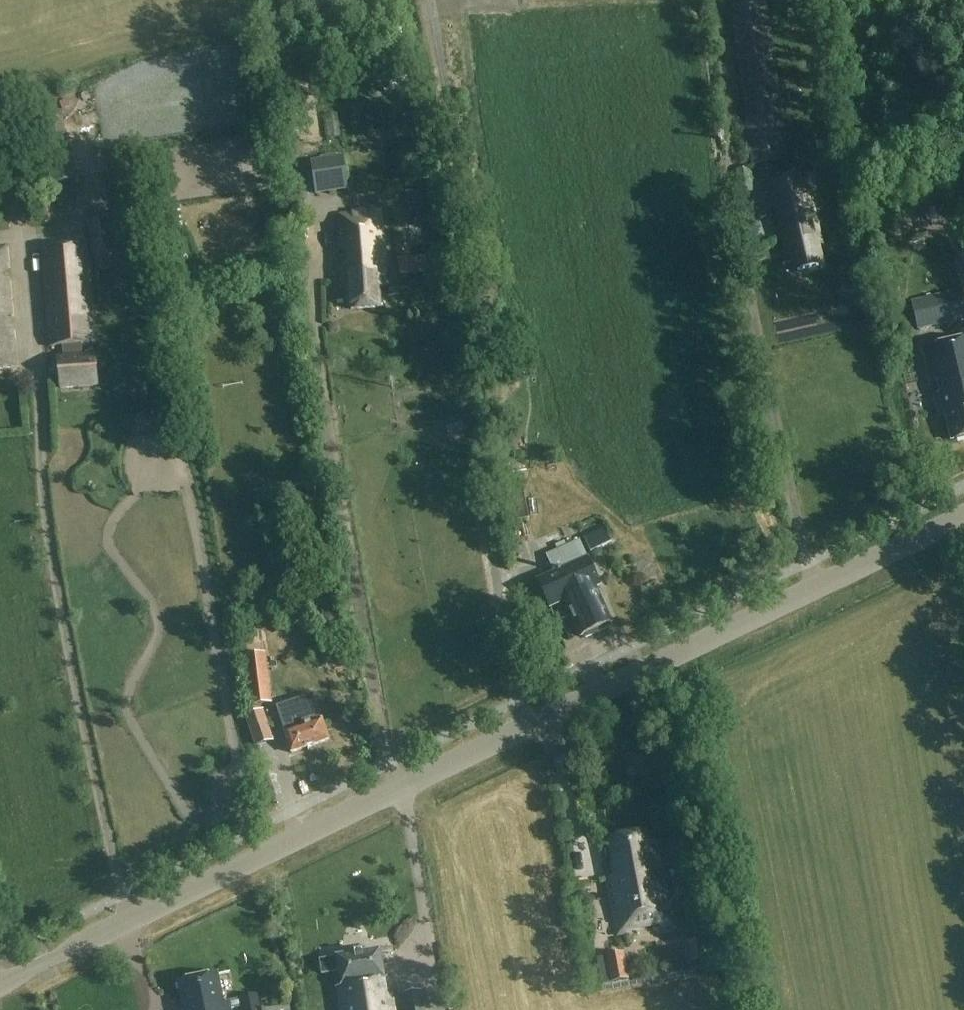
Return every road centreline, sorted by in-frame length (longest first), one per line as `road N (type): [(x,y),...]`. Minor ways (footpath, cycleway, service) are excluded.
road 1 (tertiary): [(0,985),(963,517)]

